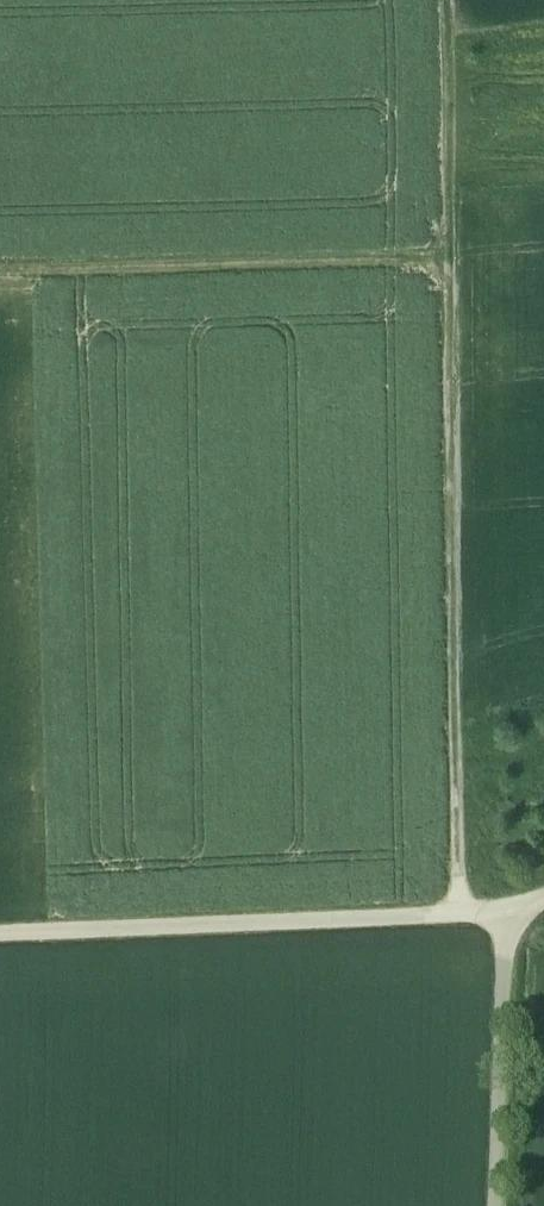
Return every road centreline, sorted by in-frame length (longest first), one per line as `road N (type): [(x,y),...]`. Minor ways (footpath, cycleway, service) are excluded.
road 1 (track): [(457,916),(443,0)]
road 2 (track): [(0,934),(457,916)]
road 3 (track): [(448,258),(0,267)]
road 4 (track): [(497,1205),(498,911)]

